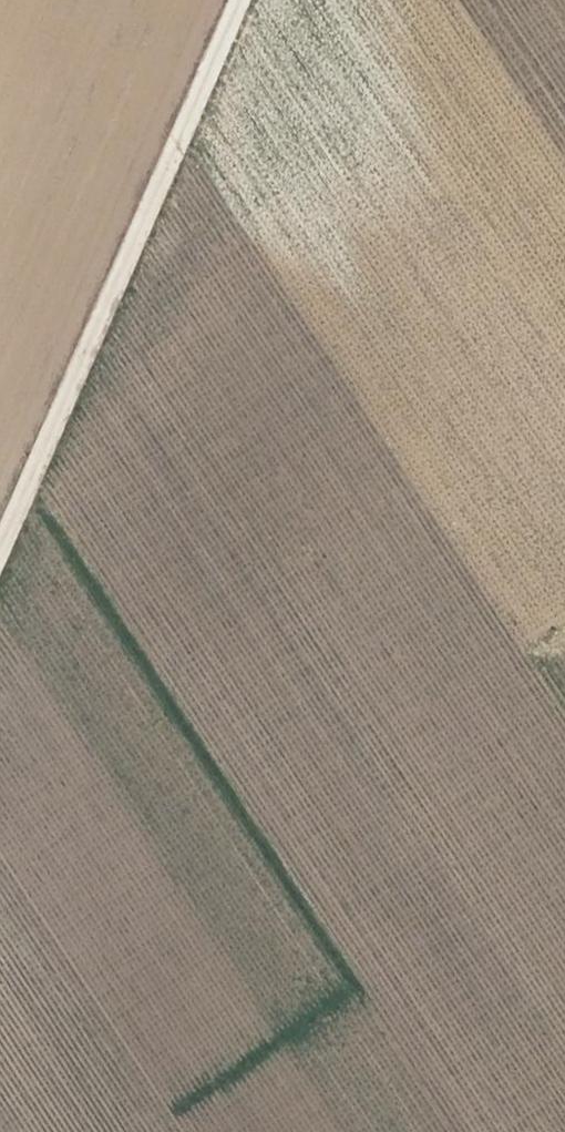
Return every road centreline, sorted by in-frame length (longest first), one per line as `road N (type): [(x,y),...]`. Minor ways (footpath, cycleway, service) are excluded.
road 1 (unclassified): [(0,545),(240,0)]

